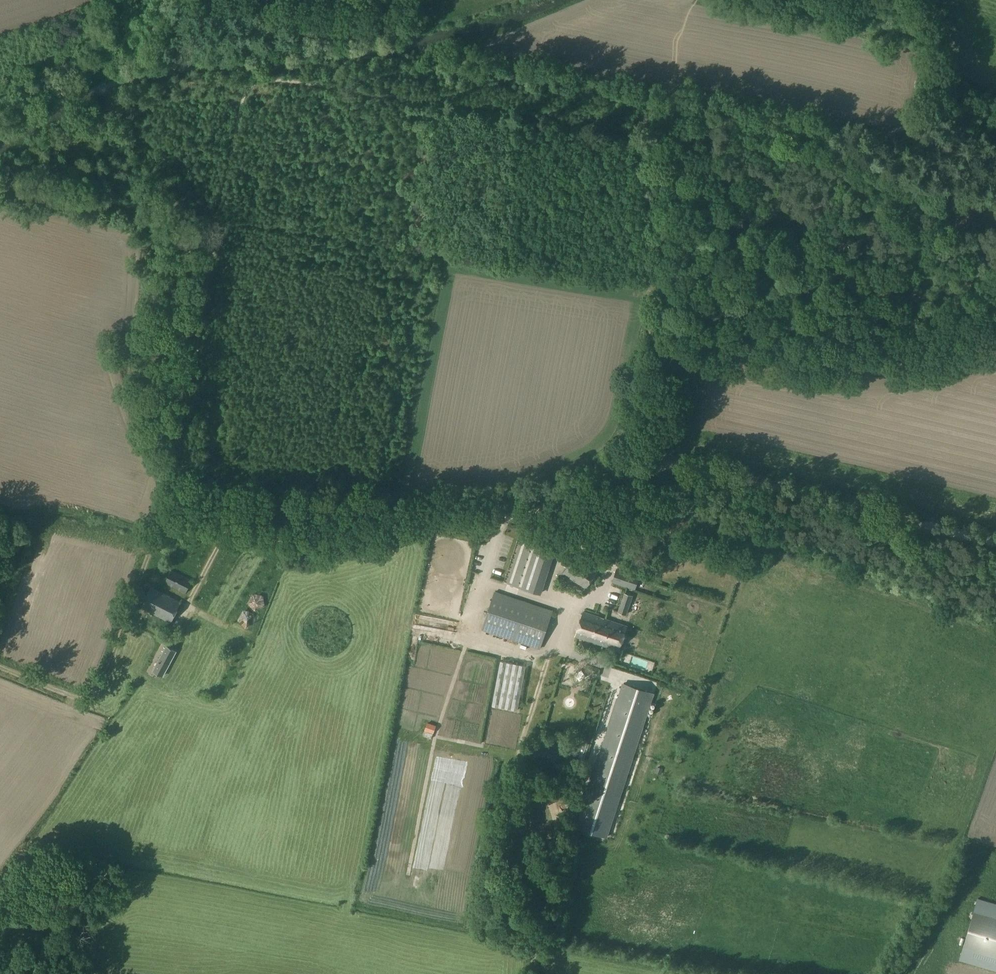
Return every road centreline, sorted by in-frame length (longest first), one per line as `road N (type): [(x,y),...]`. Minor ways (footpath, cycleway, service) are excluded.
road 1 (track): [(995,544),(660,462),(532,511),(439,514),(339,546),(236,529)]
road 2 (track): [(660,462),(650,285),(216,220)]
road 3 (track): [(236,529),(225,491),(175,460),(216,220)]
road 4 (track): [(216,220),(242,94),(258,83),(224,77),(164,85),(123,0)]
road 5 (track): [(0,669),(81,701),(99,686),(162,523)]
road 6 (track): [(0,186),(216,220)]
road 7 (track): [(654,129),(650,285)]

